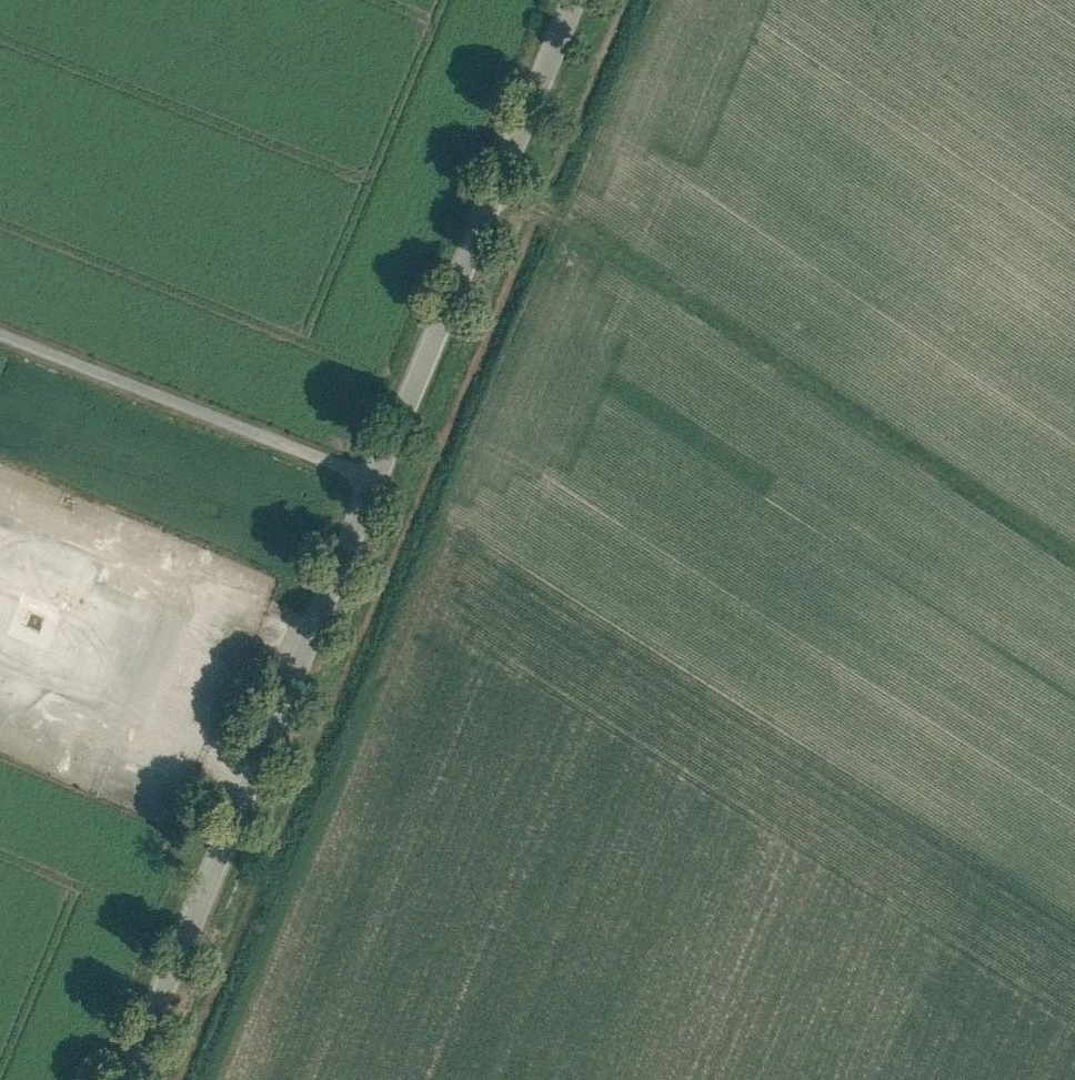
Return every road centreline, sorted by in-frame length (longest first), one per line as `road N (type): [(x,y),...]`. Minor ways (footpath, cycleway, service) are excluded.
road 1 (unclassified): [(100,1079),(545,0)]

